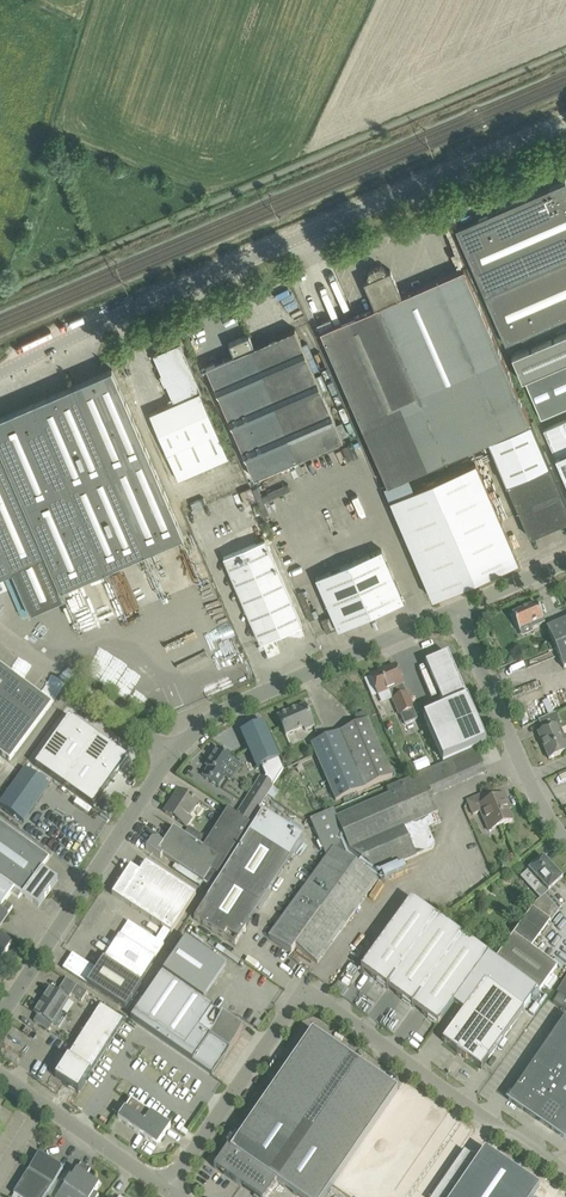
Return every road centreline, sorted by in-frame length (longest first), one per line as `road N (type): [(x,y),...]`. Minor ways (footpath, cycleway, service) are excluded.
road 1 (tertiary): [(0,371),(565,122)]
road 2 (unclassified): [(565,1171),(322,999),(304,997),(166,1190)]
road 3 (unclassified): [(453,608),(247,699),(170,755)]
road 4 (unclassified): [(170,755),(0,1016)]
road 5 (unclassified): [(453,608),(529,784),(565,836)]
road 6 (unclassified): [(166,1190),(0,1071)]
road 7 (unclassified): [(565,561),(453,608)]

